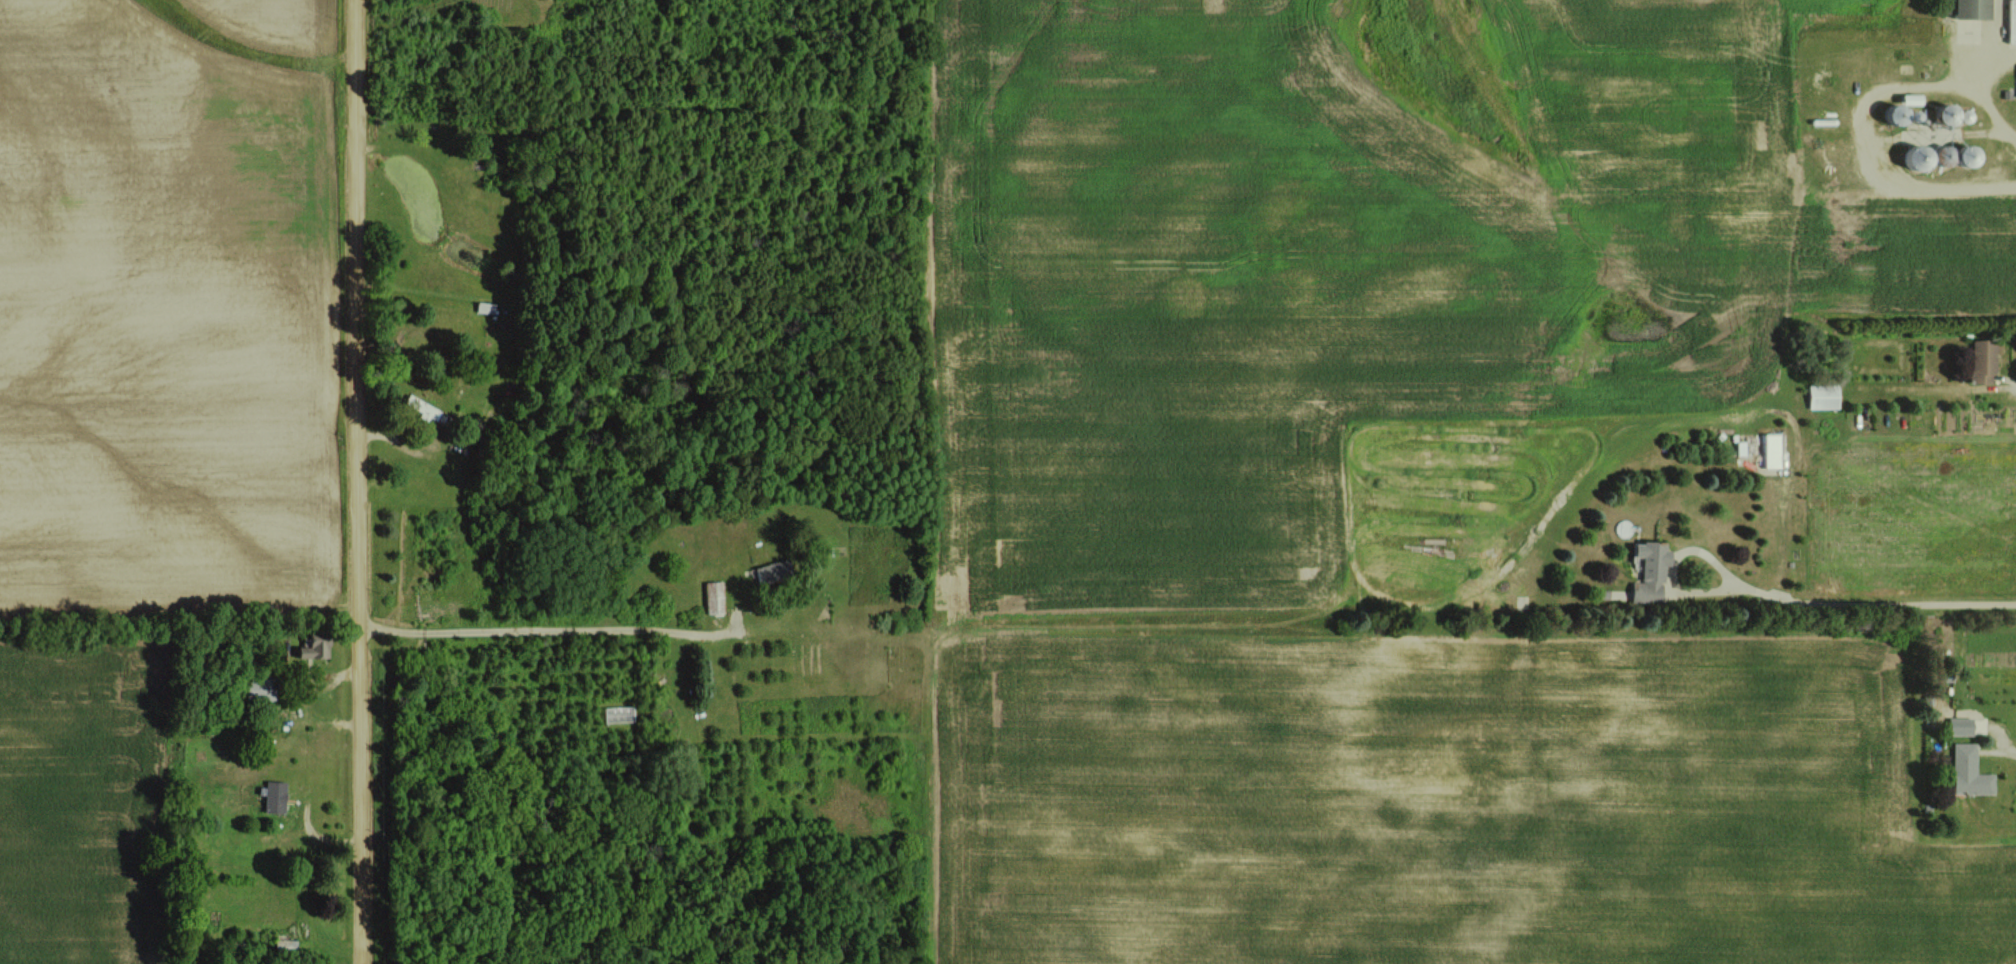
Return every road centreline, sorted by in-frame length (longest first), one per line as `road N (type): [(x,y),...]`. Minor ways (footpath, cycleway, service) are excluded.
road 1 (residential): [(365,963),(361,0)]

